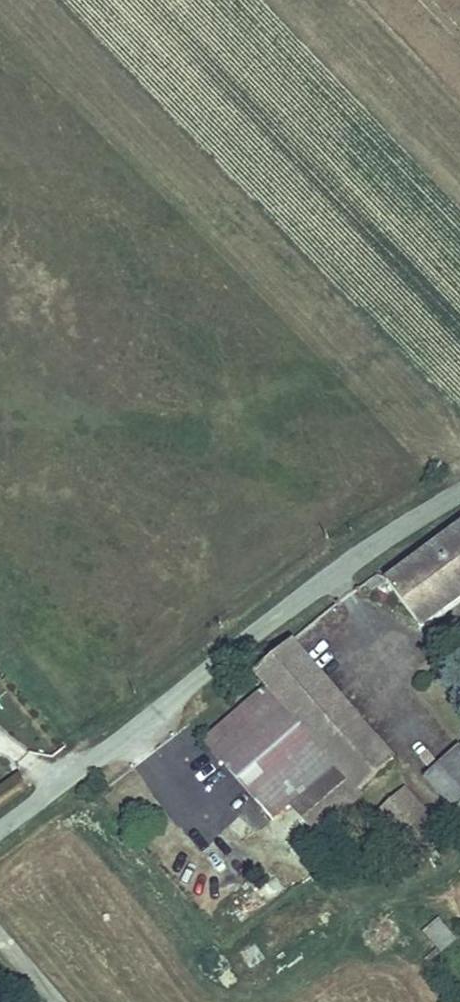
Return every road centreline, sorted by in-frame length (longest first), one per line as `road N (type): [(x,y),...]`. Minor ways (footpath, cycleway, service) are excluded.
road 1 (unclassified): [(0,825),(386,535),(459,491)]

